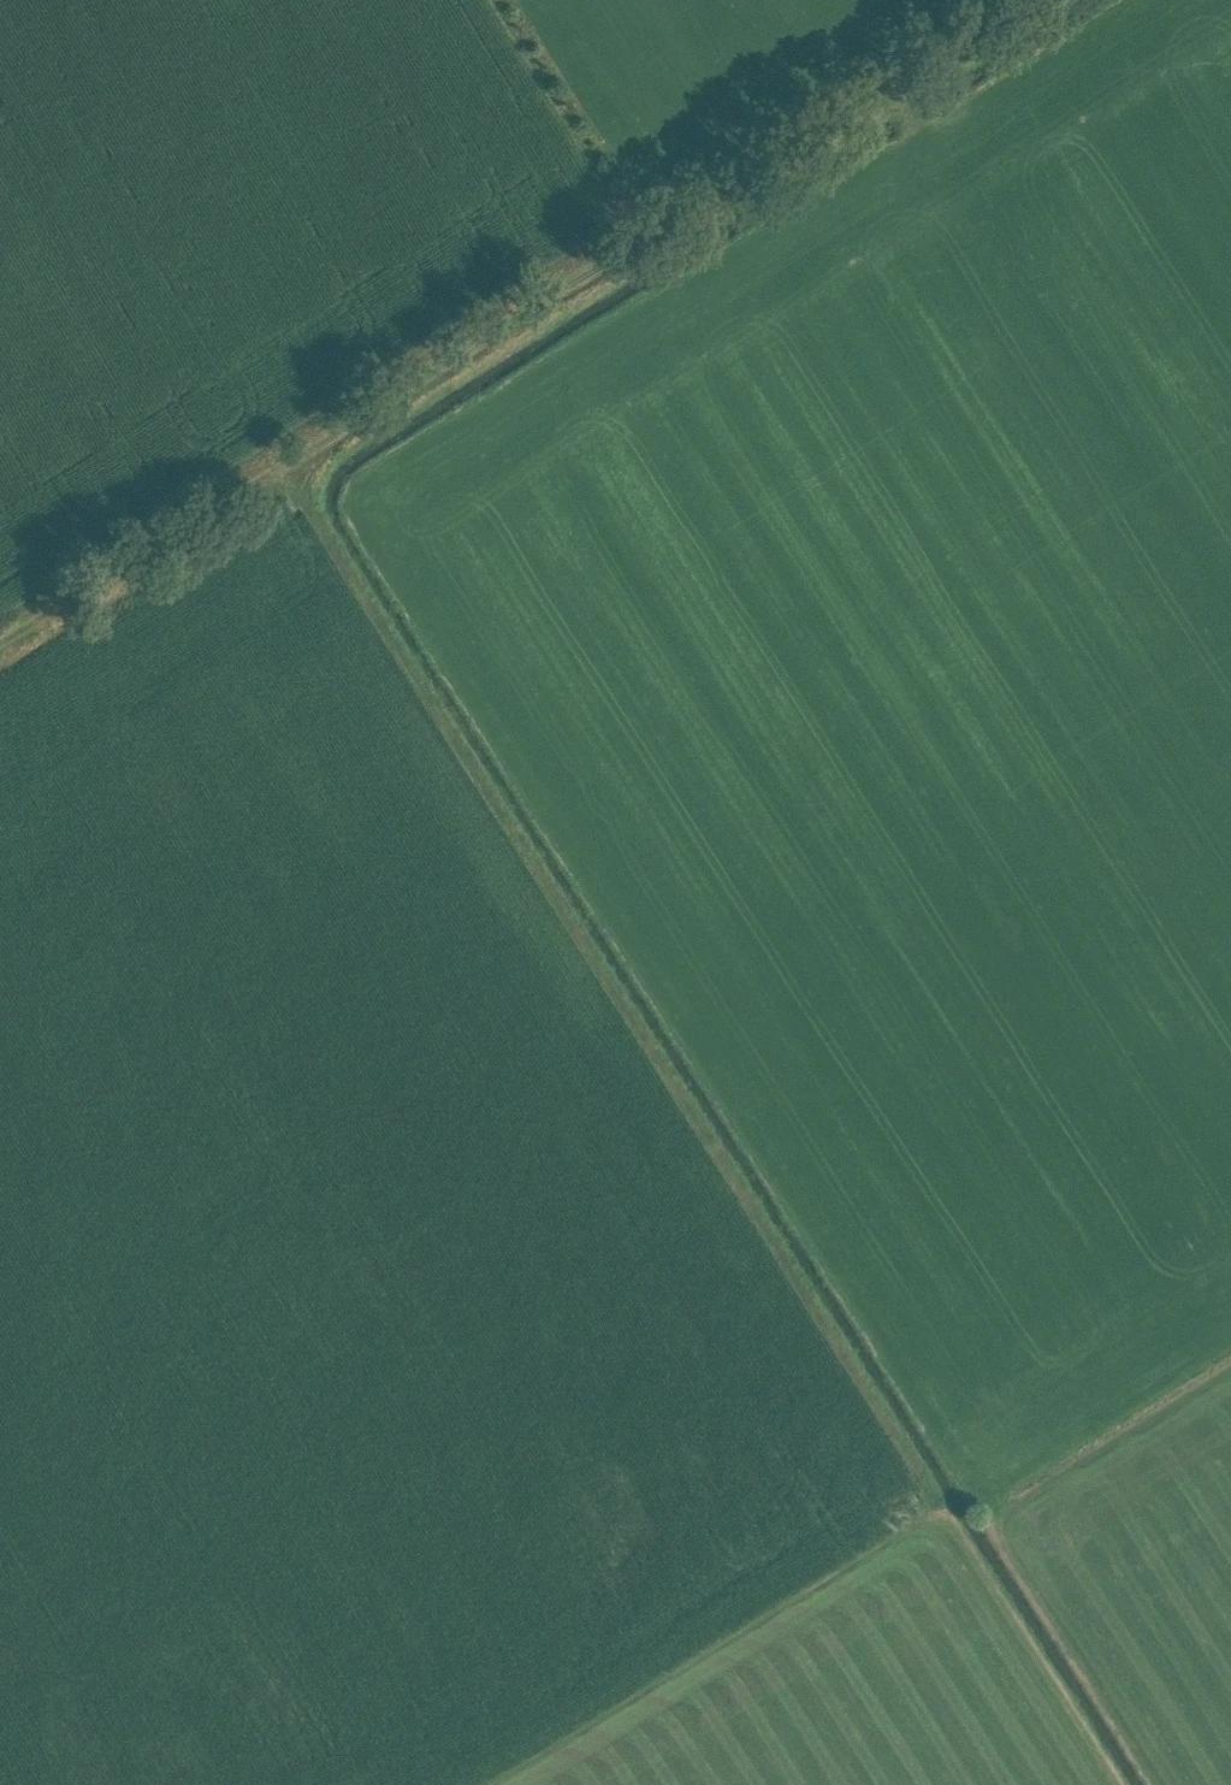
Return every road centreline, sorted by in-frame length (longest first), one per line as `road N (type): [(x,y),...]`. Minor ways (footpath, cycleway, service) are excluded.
road 1 (track): [(0,644),(1019,0)]

